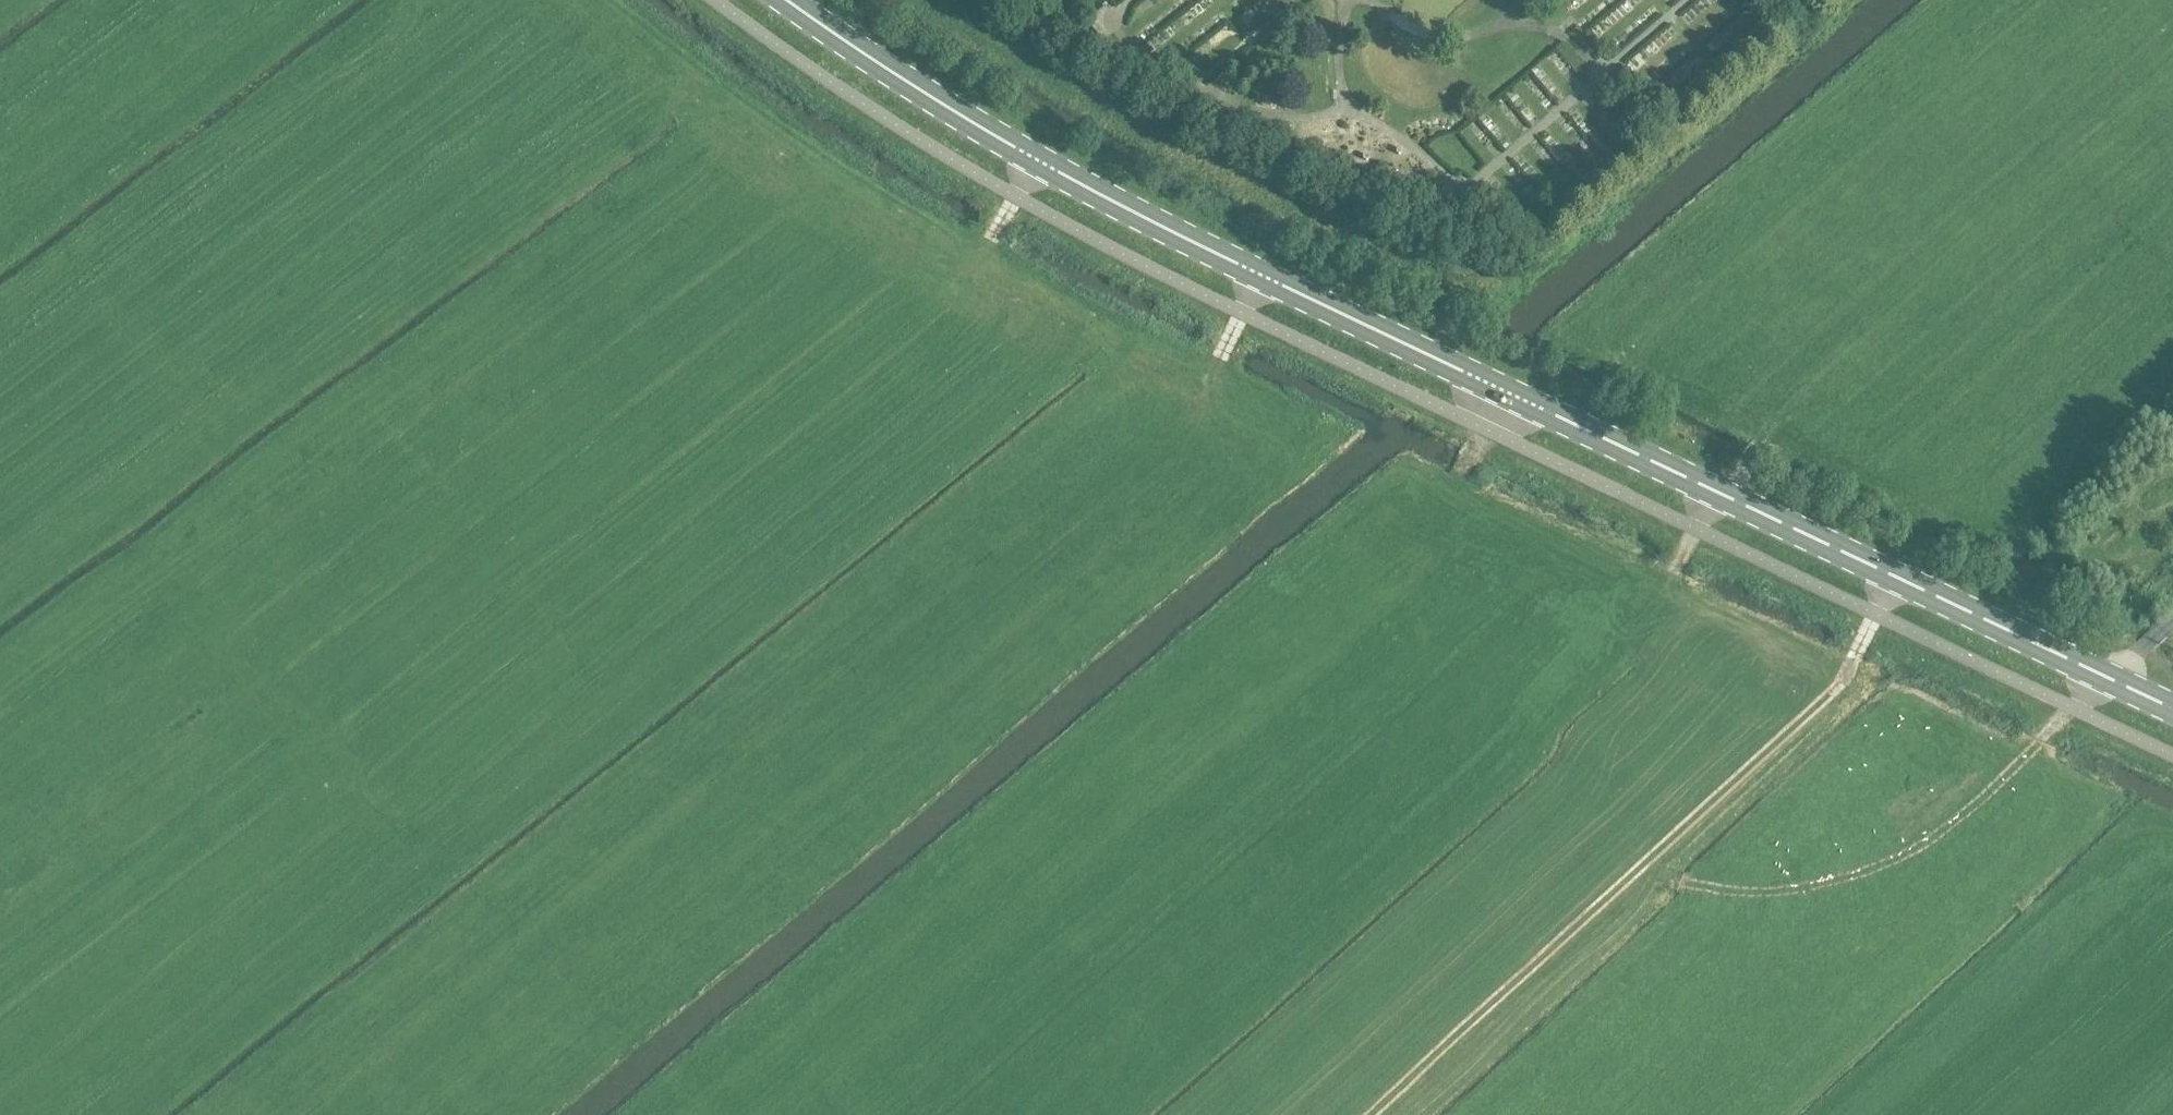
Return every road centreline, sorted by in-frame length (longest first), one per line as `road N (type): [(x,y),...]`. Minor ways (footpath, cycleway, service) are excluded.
road 1 (primary): [(2172,710),(1151,220),(895,75),(789,0)]
road 2 (track): [(1379,1114),(1620,887),(1670,880),(1739,891),(1836,884),(1895,863),(1956,826),(2172,619)]
road 3 (track): [(1620,887),(1830,695),(1894,576)]
road 4 (track): [(1658,667),(1642,639),(1699,530),(1776,416)]
road 5 (track): [(1038,160),(967,264)]

